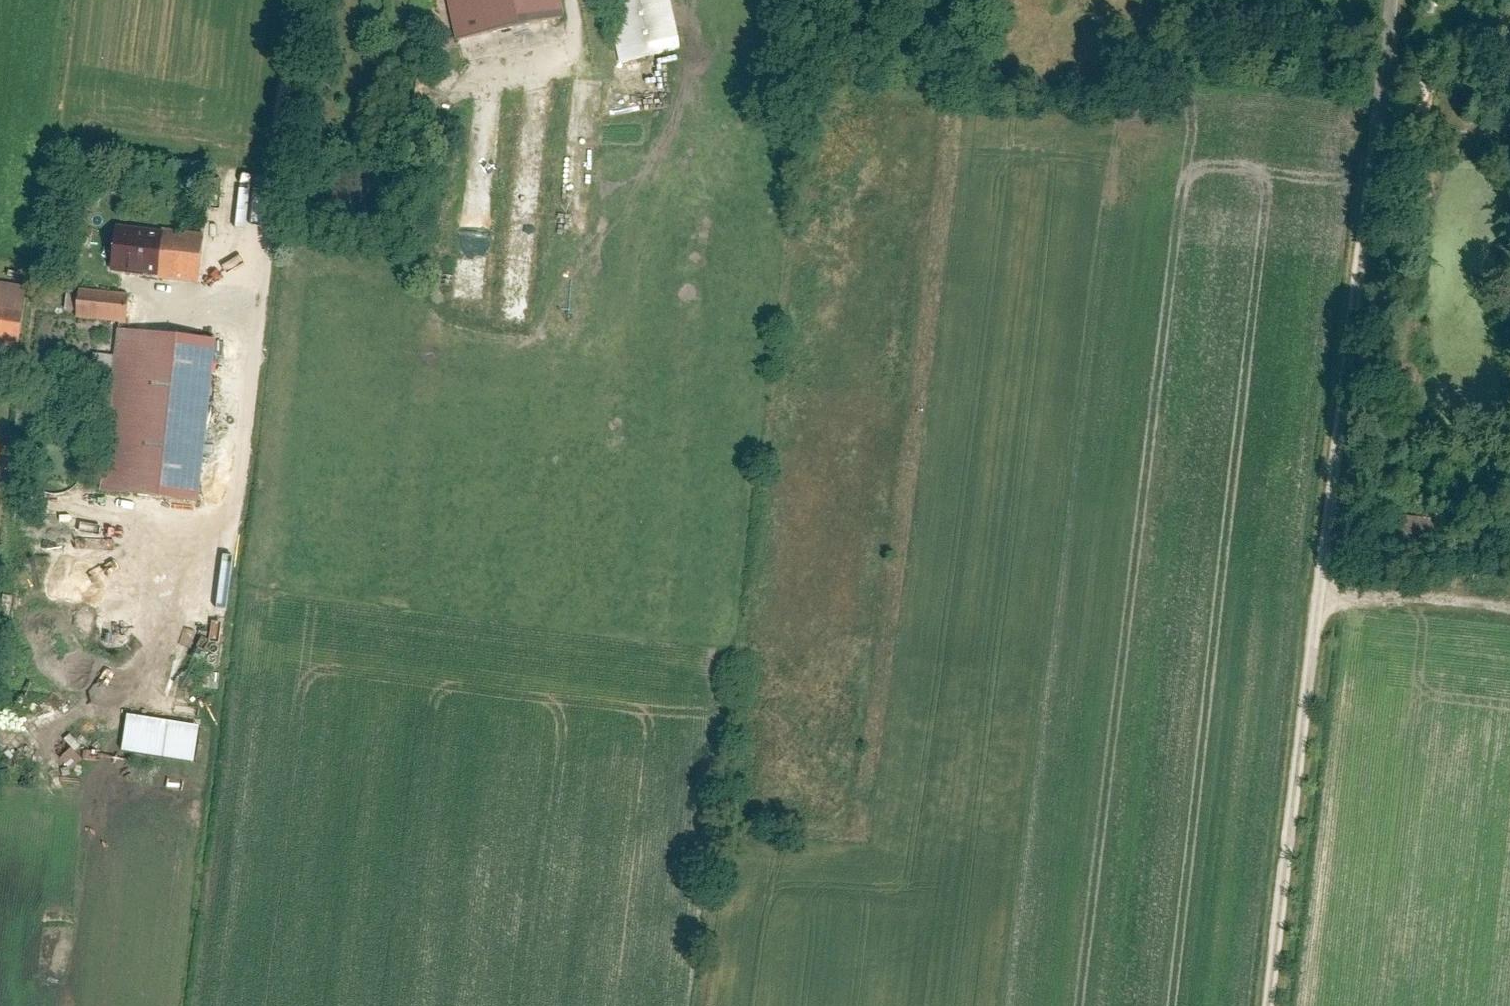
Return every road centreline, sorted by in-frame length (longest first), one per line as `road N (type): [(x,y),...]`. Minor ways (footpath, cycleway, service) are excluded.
road 1 (track): [(1265,1005),(1393,0)]

